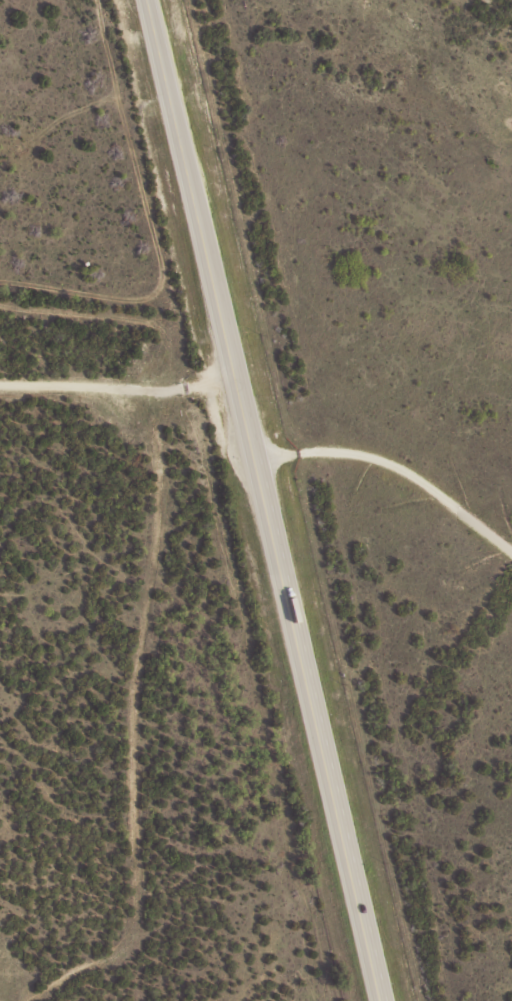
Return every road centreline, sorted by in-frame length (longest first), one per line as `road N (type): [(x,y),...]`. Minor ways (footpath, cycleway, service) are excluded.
road 1 (primary): [(379,1000),(143,0)]
road 2 (residential): [(235,1000),(96,402)]
road 3 (residential): [(230,375),(96,402),(0,389)]

